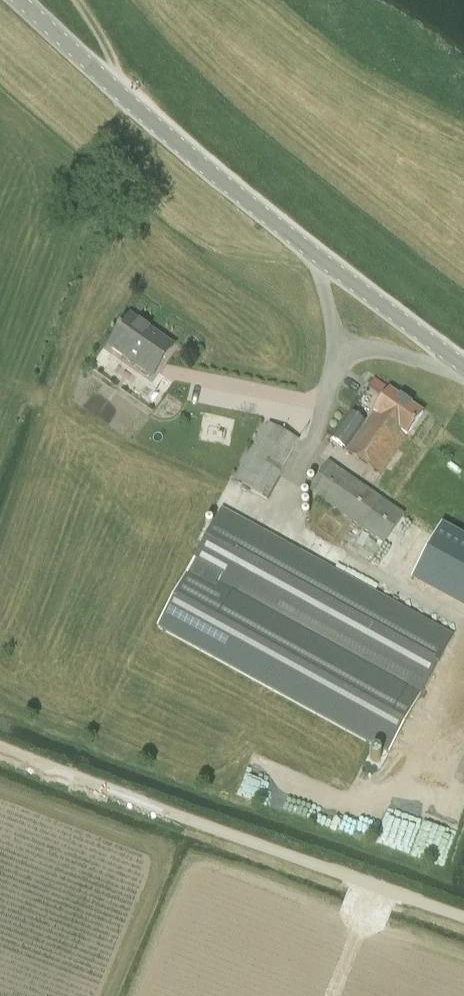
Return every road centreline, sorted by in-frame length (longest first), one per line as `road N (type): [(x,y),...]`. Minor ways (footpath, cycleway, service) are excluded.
road 1 (unclassified): [(463,365),(322,260),(22,0)]
road 2 (unclassified): [(0,750),(463,918)]

